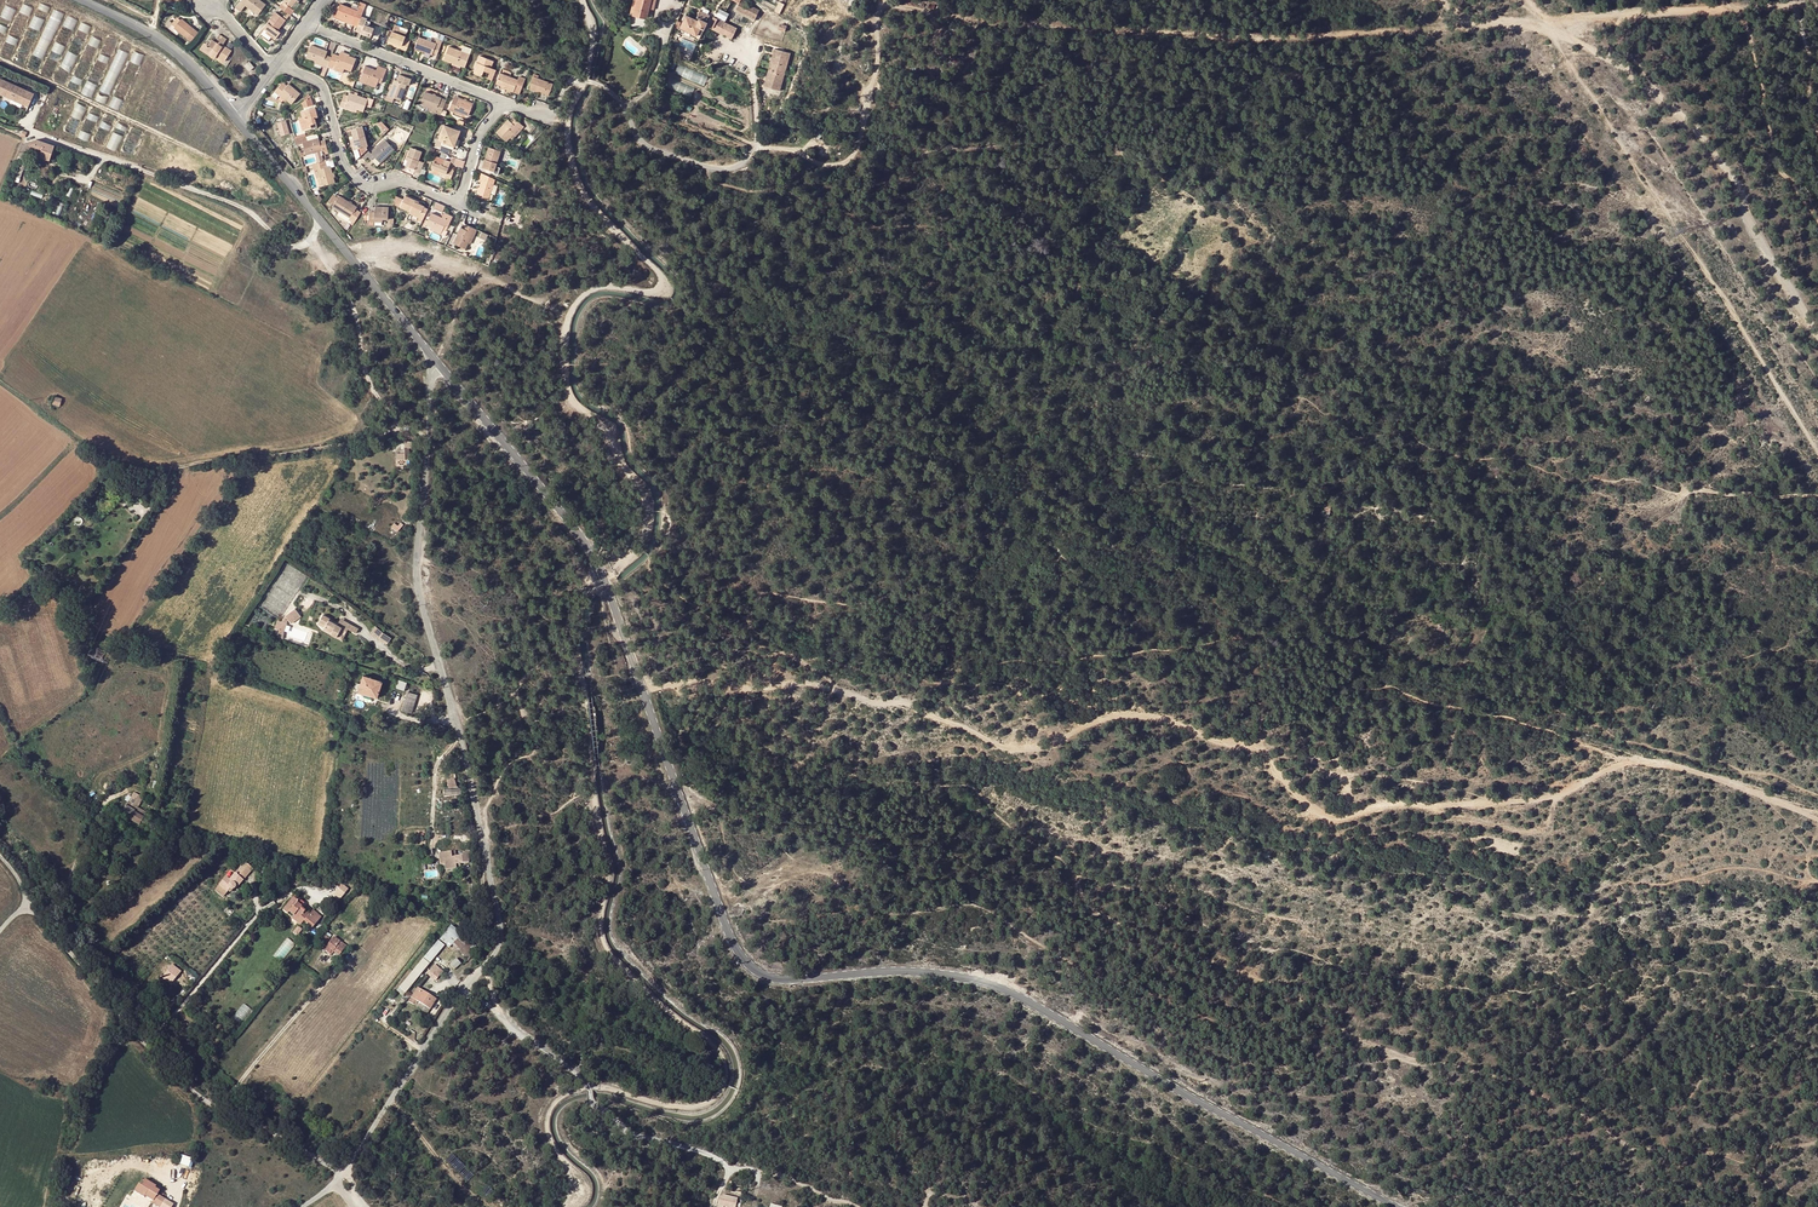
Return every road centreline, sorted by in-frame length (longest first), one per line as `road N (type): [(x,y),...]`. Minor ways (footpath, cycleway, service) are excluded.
road 1 (track): [(582,0),(592,45),(568,122),(572,160),(594,209),(671,290),(662,297),(597,289),(579,299),(565,329),(570,396),(609,433),(650,515),(642,548),(592,589),(576,627),(610,880),(600,925),(607,949),(720,1054),(726,1075),(719,1095),(698,1108),(599,1087),(562,1096),(548,1114),(547,1134),(589,1182),(581,1206)]
road 2 (tertiary): [(1394,1206),(1008,991),(898,970),(776,979),(748,964),(730,935),(605,579),(429,351)]
road 3 (track): [(1817,813),(1687,769),(1622,761),(1555,799),(1550,826),(1534,831),(1425,807),(1387,805),(1330,820),(1291,793),(1259,747),(1224,744),(1171,722),(1123,713),(1012,751),(901,705),(806,684),(769,690),(700,681),(641,686)]
road 4 (unclassified): [(429,351),(416,582),(470,777),(499,945),(344,1173),(304,1206)]
road 5 (track): [(1436,0),(1467,19),(1548,22),(1651,90),(1727,170),(1750,231),(1793,290),(1817,342)]
road 6 (track): [(857,1206),(793,1179),(634,1134),(504,1014),(480,971)]
road 7 (track): [(0,389),(64,438),(139,471),(353,443),(398,425)]
road 8 (track): [(1548,22),(1817,3)]
road 9 (residential): [(276,64),(323,88),(343,164),(364,188),(408,185),(457,208)]
road 10 (track): [(313,241),(352,306),(377,394),(398,425),(427,442)]
road 11 (track): [(345,246),(412,248),(570,314)]
road 12 (residential): [(500,102),(305,25)]
road 13 (tertiary): [(82,0),(173,49),(234,117)]
road 14 (tertiary): [(234,117),(345,246)]
road 15 (tertiary): [(429,351),(345,246)]
road 16 (track): [(1425,807),(1555,799)]

